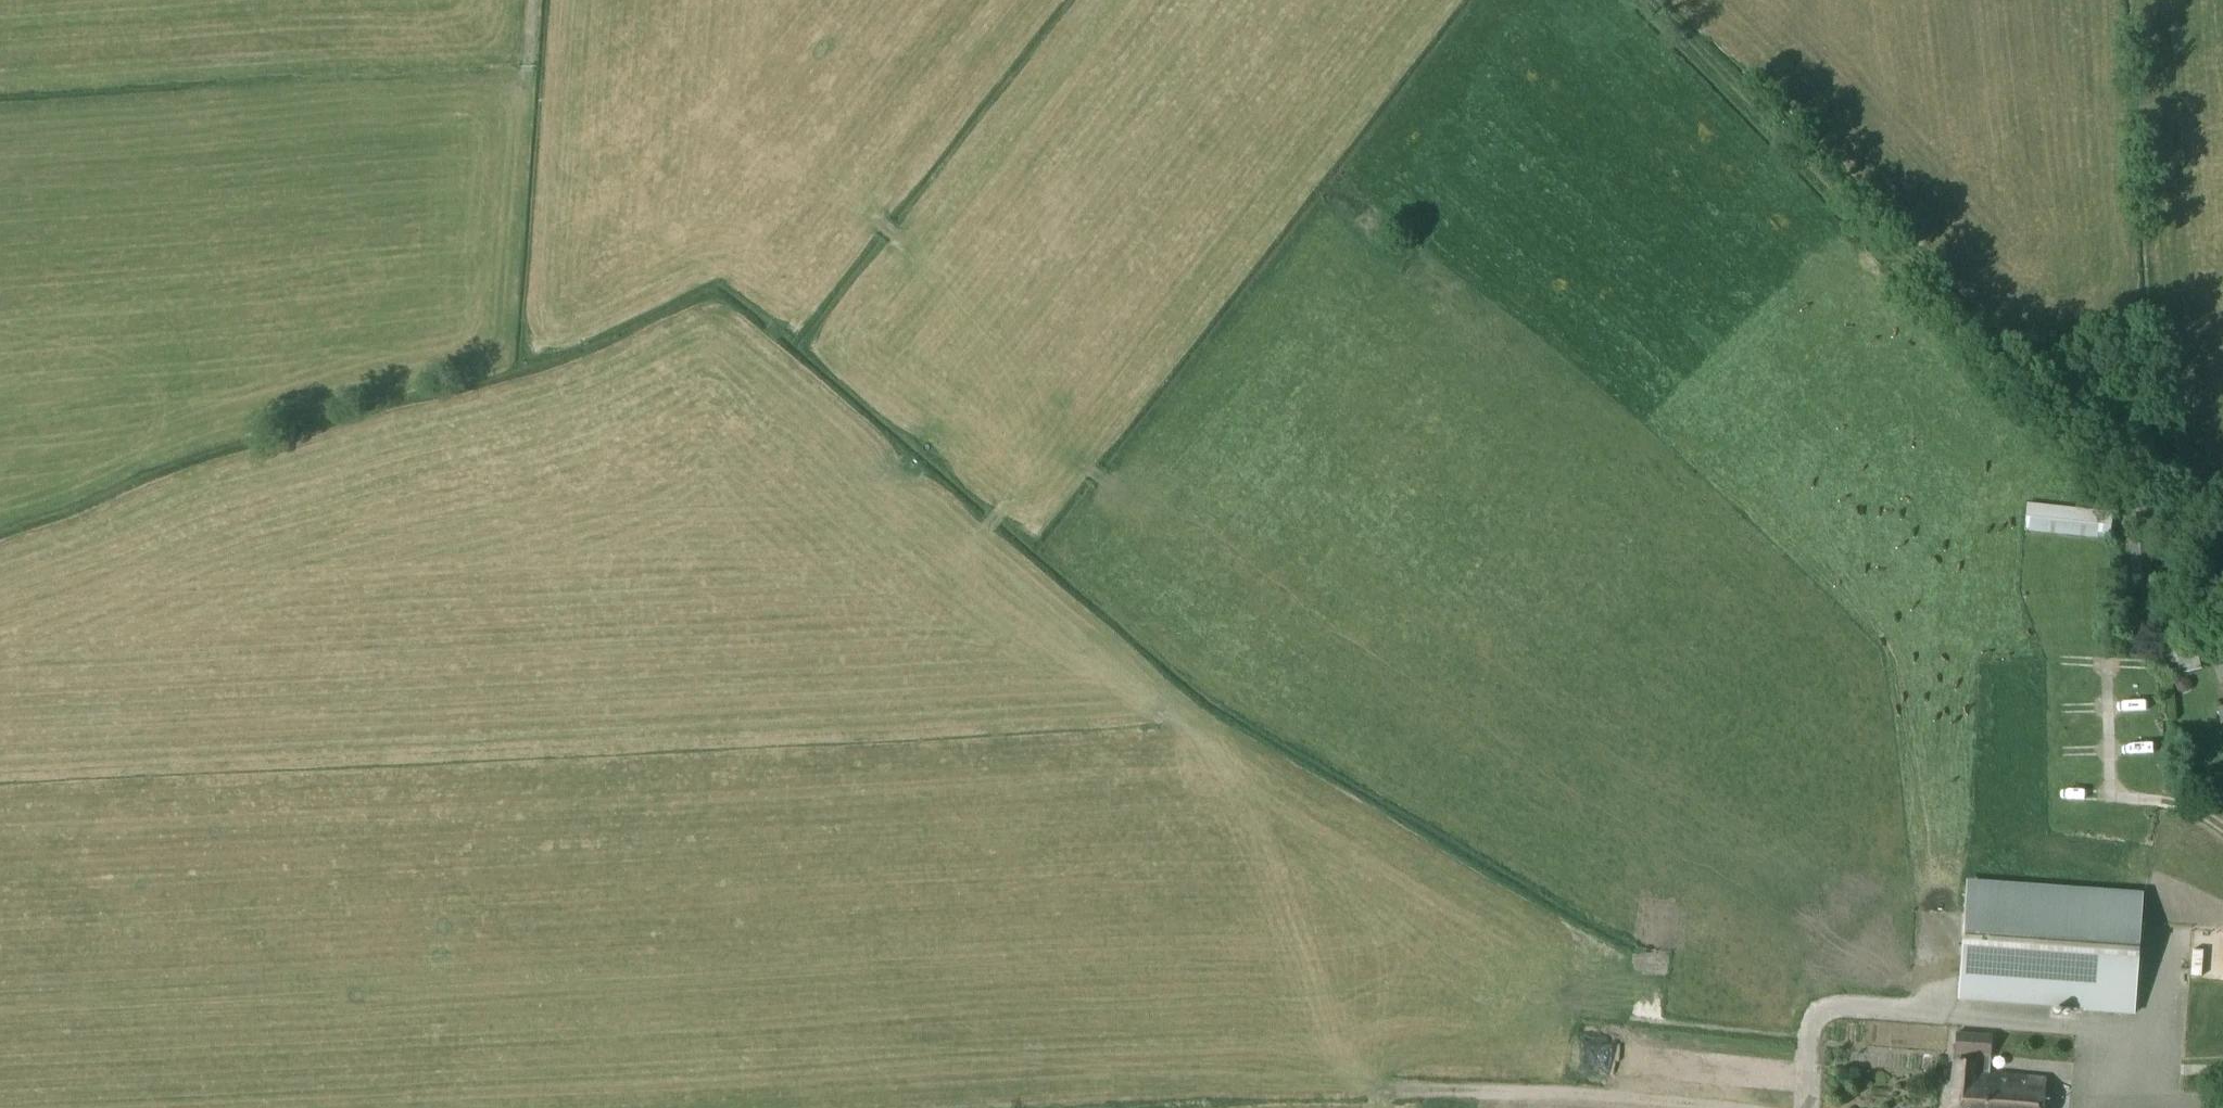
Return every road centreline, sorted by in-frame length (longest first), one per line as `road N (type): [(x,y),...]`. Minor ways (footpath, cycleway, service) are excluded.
road 1 (track): [(2222,570),(2154,513),(1647,0)]

